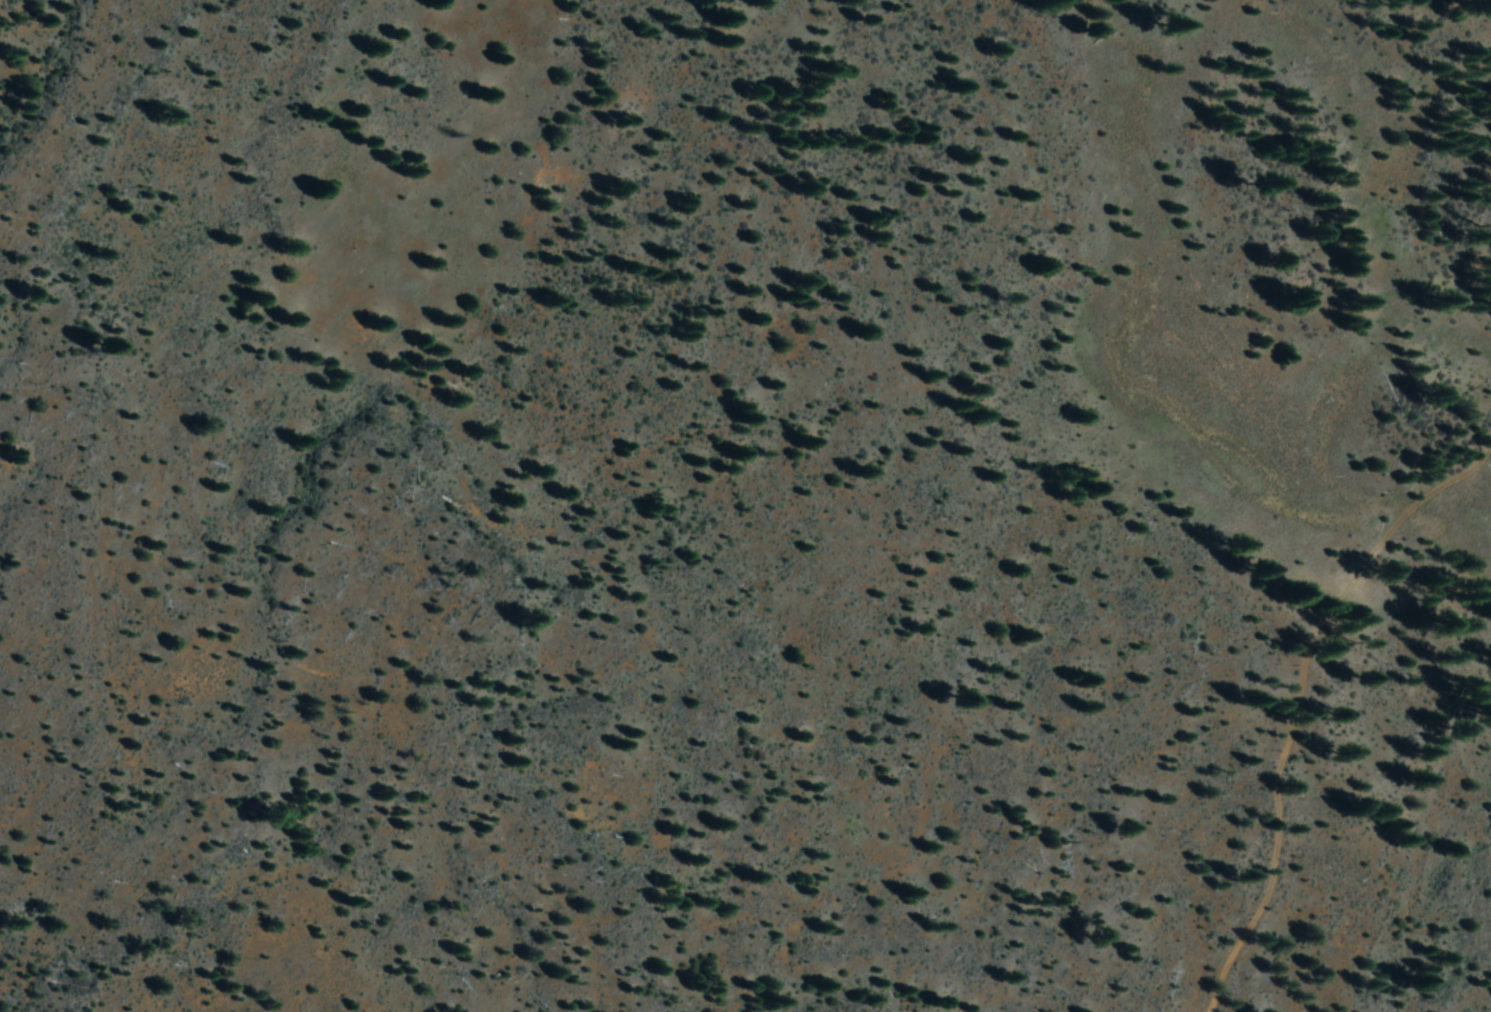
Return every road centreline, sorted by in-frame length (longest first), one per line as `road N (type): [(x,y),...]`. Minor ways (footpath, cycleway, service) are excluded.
road 1 (track): [(1219,1011),(1237,960),(1281,883),(1290,768),(1323,620),(1339,589),(1410,518),(1490,457)]

